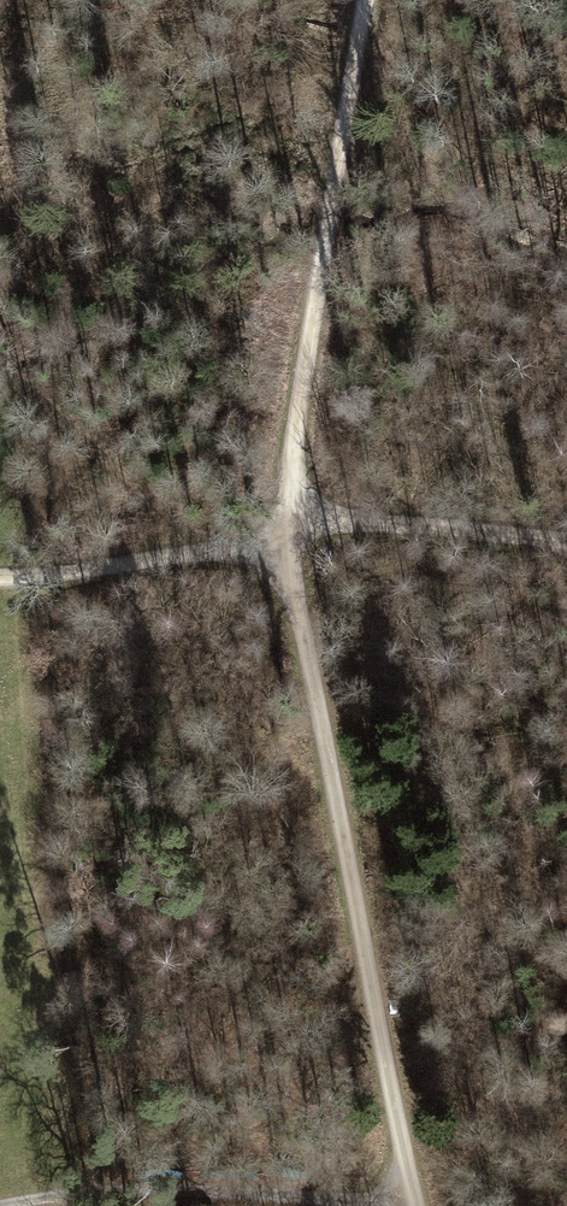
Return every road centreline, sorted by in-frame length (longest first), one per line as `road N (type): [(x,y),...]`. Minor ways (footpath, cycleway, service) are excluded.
road 1 (track): [(278,514),(413,1205)]
road 2 (track): [(278,514),(367,0)]
road 3 (track): [(27,1205),(142,1194),(404,1205)]
road 4 (track): [(566,542),(278,514)]
road 5 (track): [(278,514),(158,559),(0,580)]

